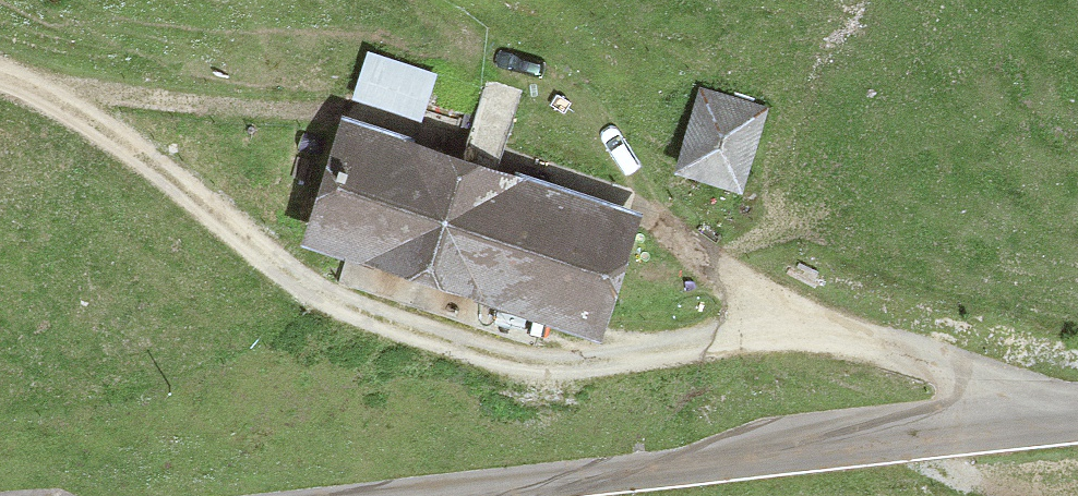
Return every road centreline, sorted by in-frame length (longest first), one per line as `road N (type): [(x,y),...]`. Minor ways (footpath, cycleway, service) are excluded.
road 1 (track): [(0,73),(193,193),(335,304),(434,342),(539,366),(594,368),(763,340),(852,340),(903,350),(1074,425)]
road 2 (tertiary): [(414,495),(1077,425)]

